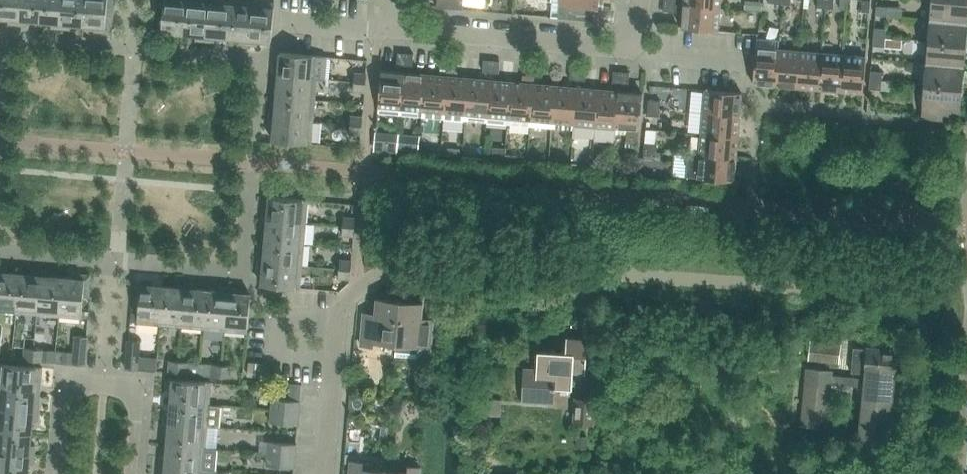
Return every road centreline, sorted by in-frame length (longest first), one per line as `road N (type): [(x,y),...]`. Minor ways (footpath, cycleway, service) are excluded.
road 1 (residential): [(319,473),(331,314),(357,282),(394,261),(861,294)]
road 2 (residential): [(642,50),(391,32)]
road 3 (residential): [(134,473),(141,392),(102,379),(63,387),(56,473)]

